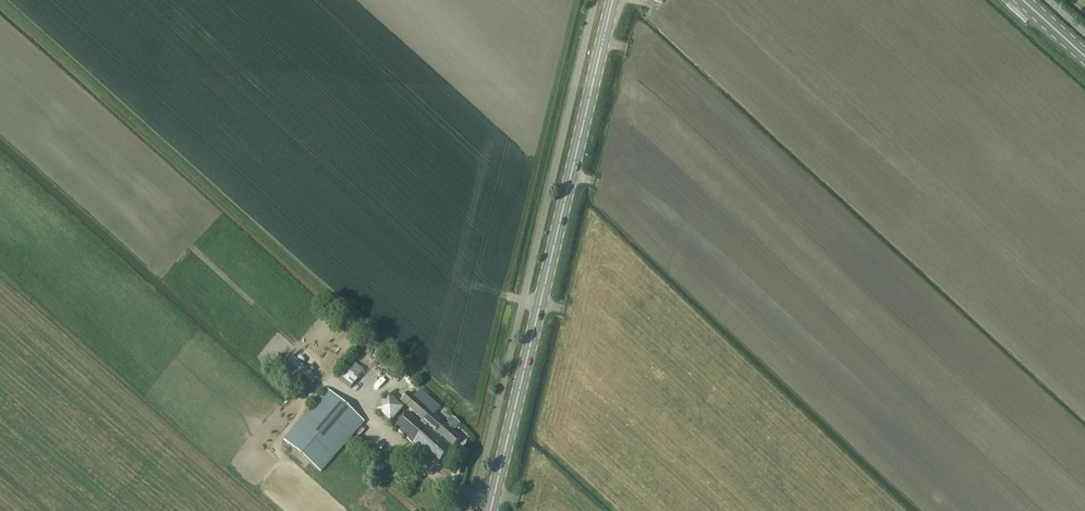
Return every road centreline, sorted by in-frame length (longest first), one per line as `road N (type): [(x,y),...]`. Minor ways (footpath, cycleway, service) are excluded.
road 1 (secondary): [(487,510),(615,0)]

